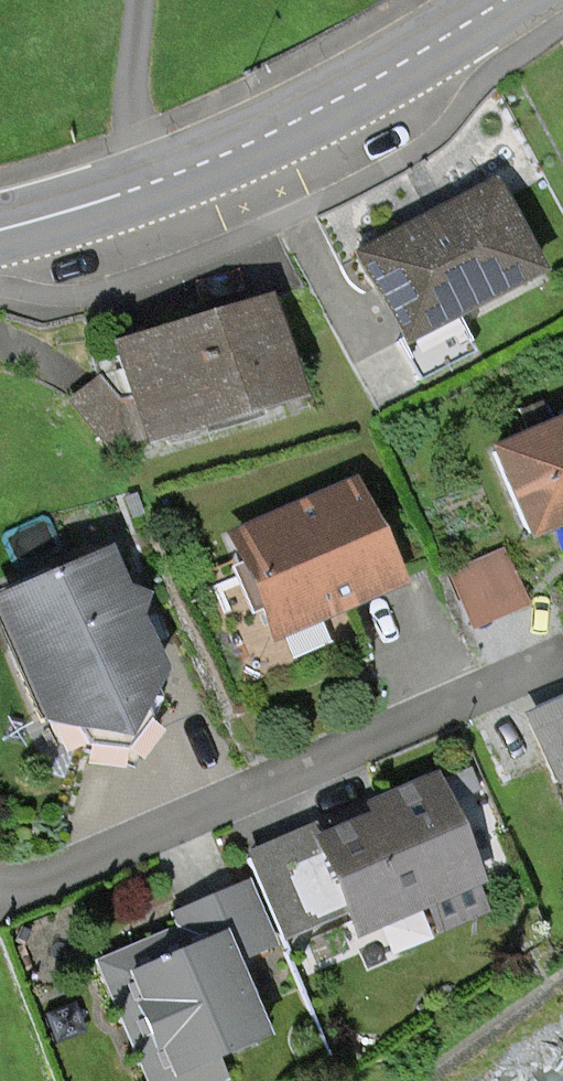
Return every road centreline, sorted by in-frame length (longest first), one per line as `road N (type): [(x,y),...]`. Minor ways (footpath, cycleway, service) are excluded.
road 1 (primary): [(0,230),(219,157),(401,67),(507,0)]

